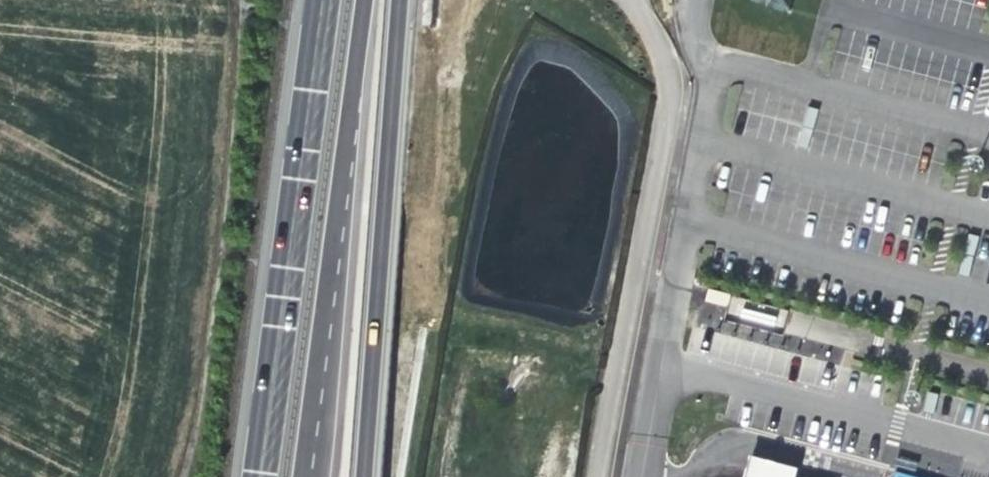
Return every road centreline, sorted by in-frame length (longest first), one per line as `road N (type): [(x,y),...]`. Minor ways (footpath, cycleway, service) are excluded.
road 1 (unclassified): [(601,476),(670,83),(631,0)]
road 2 (primary): [(307,0),(243,476)]
road 3 (primary): [(305,476),(364,0)]
road 4 (primary): [(370,476),(396,0)]

